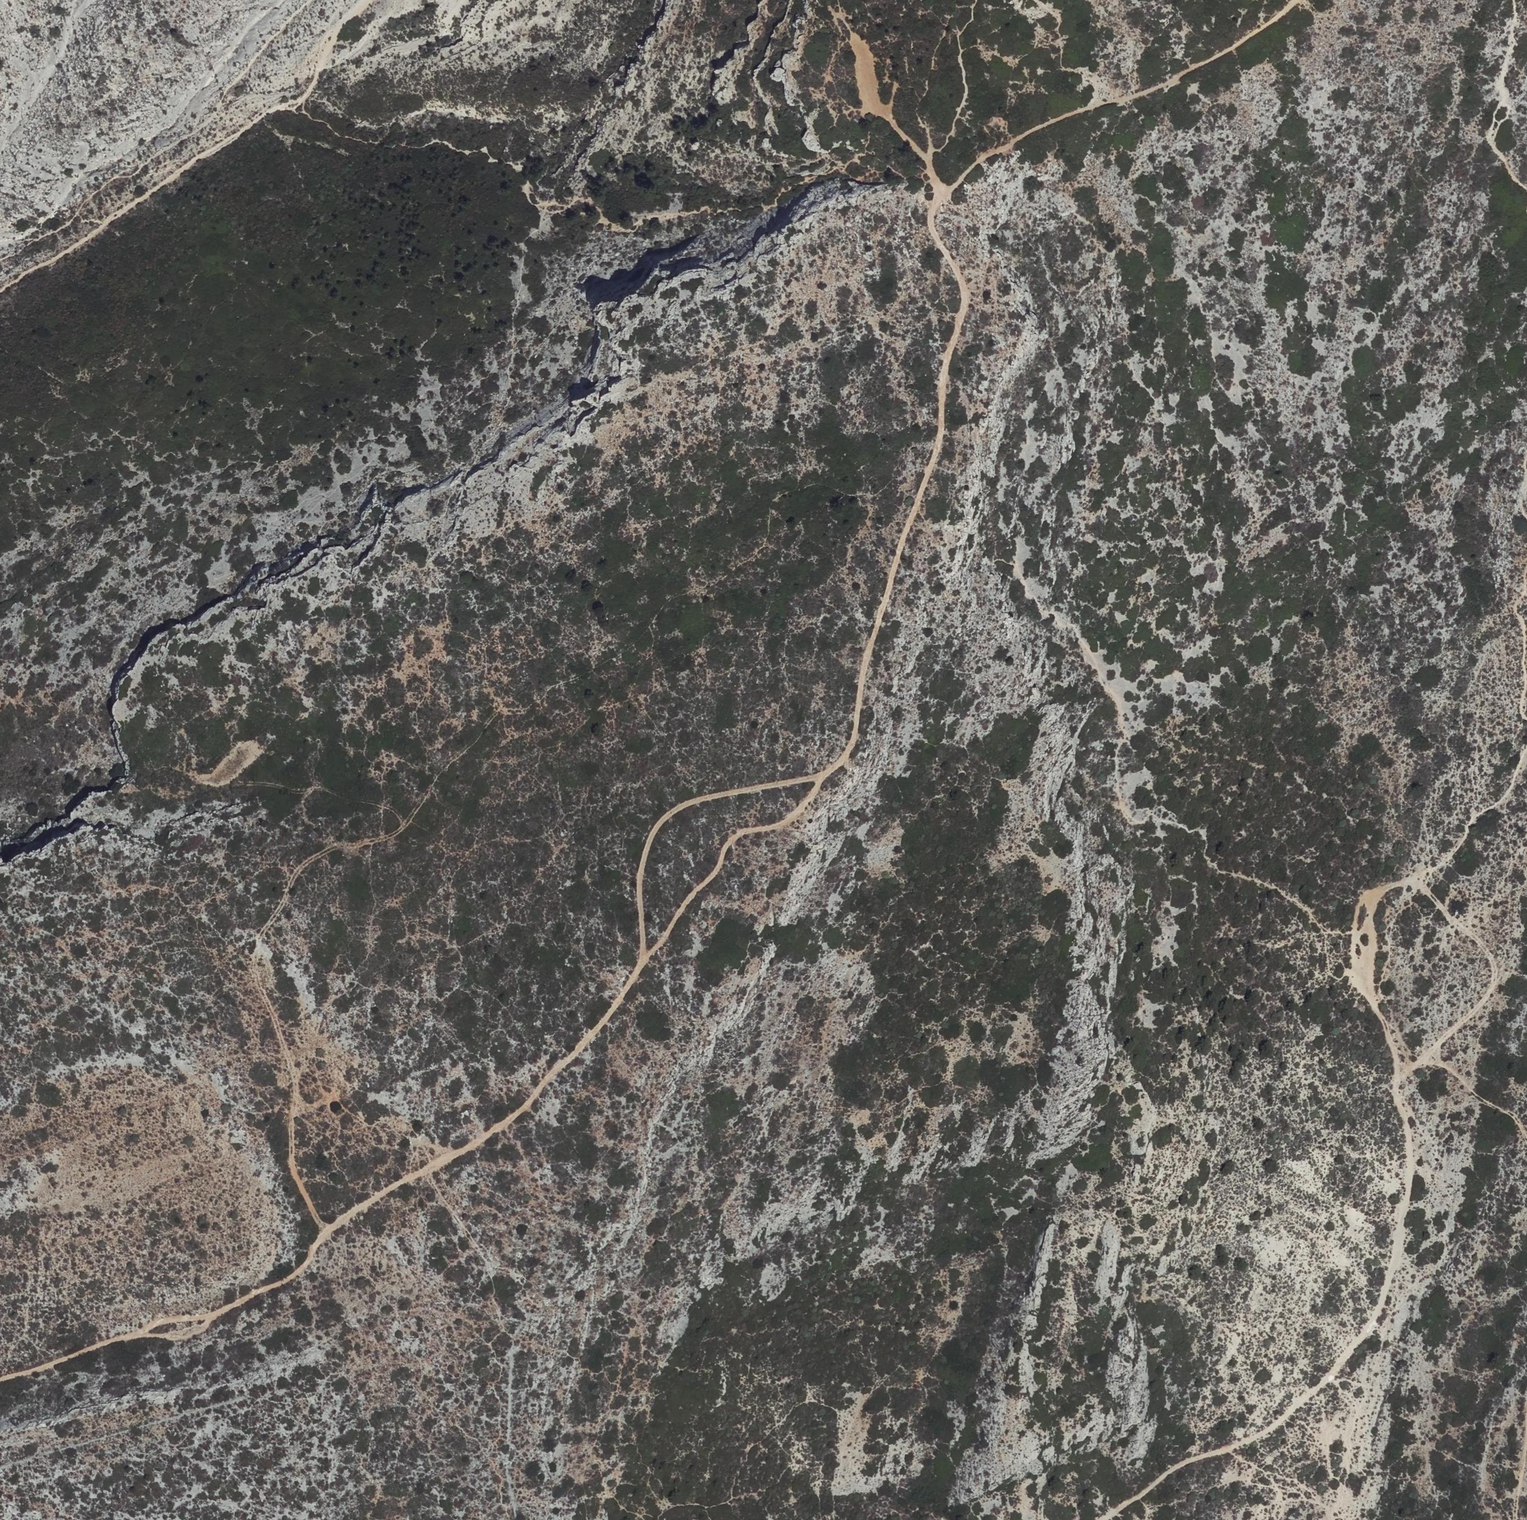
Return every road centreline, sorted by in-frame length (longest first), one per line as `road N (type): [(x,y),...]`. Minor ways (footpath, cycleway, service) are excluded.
road 1 (track): [(0,1378),(119,1337),(191,1329),(304,1268),(329,1227),(506,1122),(597,1031),(643,963),(642,876),(648,843),(664,817),(713,796),(823,775),(848,754),(863,672),(938,445),(941,383),(966,296),(934,233),(942,186)]
road 2 (track): [(1101,1519),(1175,1465),(1255,1438),(1365,1327),(1408,1196),(1412,1139),(1397,1088),(1400,1059)]

